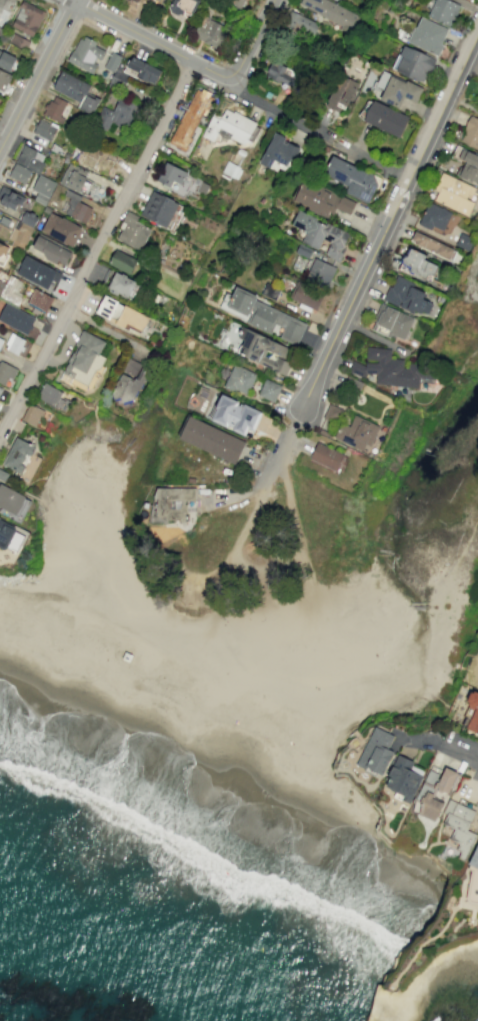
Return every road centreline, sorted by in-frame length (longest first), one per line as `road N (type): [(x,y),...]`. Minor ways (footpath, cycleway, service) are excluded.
road 1 (residential): [(270,482),(477,35)]
road 2 (residential): [(0,431),(195,65)]
road 3 (residential): [(67,0),(230,83)]
road 4 (residential): [(79,0),(0,153)]
road 5 (track): [(270,482),(226,562),(191,582)]
road 6 (track): [(279,461),(307,579)]

